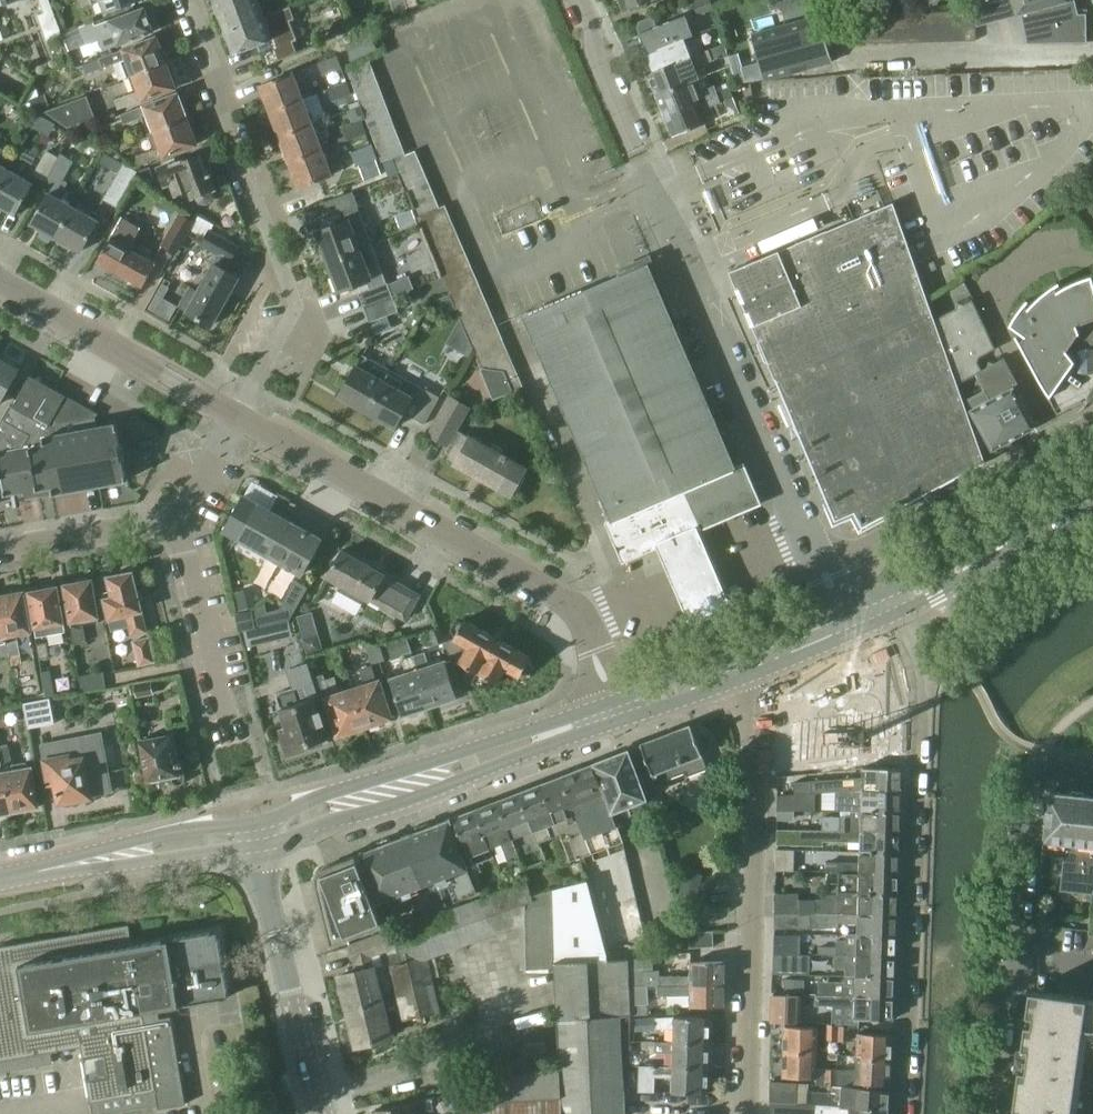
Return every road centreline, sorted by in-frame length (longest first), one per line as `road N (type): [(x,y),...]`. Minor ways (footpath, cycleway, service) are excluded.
road 1 (residential): [(576,0),(822,564)]
road 2 (residential): [(895,601),(919,712),(903,1113)]
road 3 (residential): [(238,416),(569,601),(585,622),(610,701)]
road 4 (residential): [(238,416),(300,296),(186,0)]
road 5 (residential): [(747,1113),(753,729),(735,667)]
road 6 (tertiary): [(260,846),(617,722)]
road 7 (tertiary): [(610,701),(317,796),(255,825)]
road 8 (residential): [(1092,422),(822,564)]
road 9 (residential): [(0,280),(238,416)]
road 10 (tertiary): [(321,1113),(260,846)]
road 11 (residential): [(1092,770),(1041,765),(1017,862),(1017,961)]
road 12 (residential): [(852,56),(1092,53)]
road 13 (residential): [(232,729),(180,523)]
road 14 (residential): [(180,523),(135,523),(0,549)]
road 15 (residential): [(997,1113),(1017,961)]
road 16 (tertiary): [(255,825),(164,833),(110,858)]
road 17 (tertiary): [(110,858),(260,846)]
road 18 (tertiary): [(617,722),(692,695),(735,667)]
road 19 (tertiary): [(735,667),(610,701)]
road 20 (residential): [(180,523),(238,416)]

